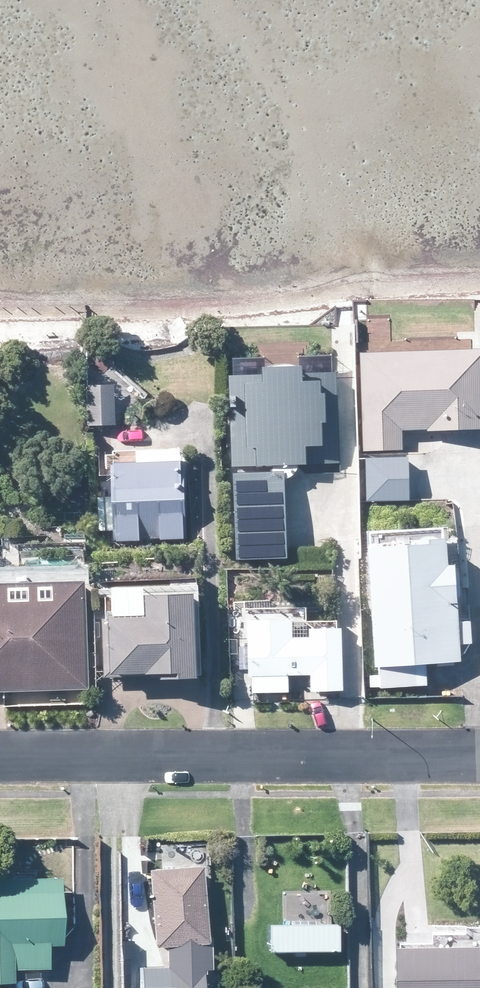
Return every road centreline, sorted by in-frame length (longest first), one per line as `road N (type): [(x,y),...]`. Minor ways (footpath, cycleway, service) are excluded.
road 1 (residential): [(0,756),(479,754)]

